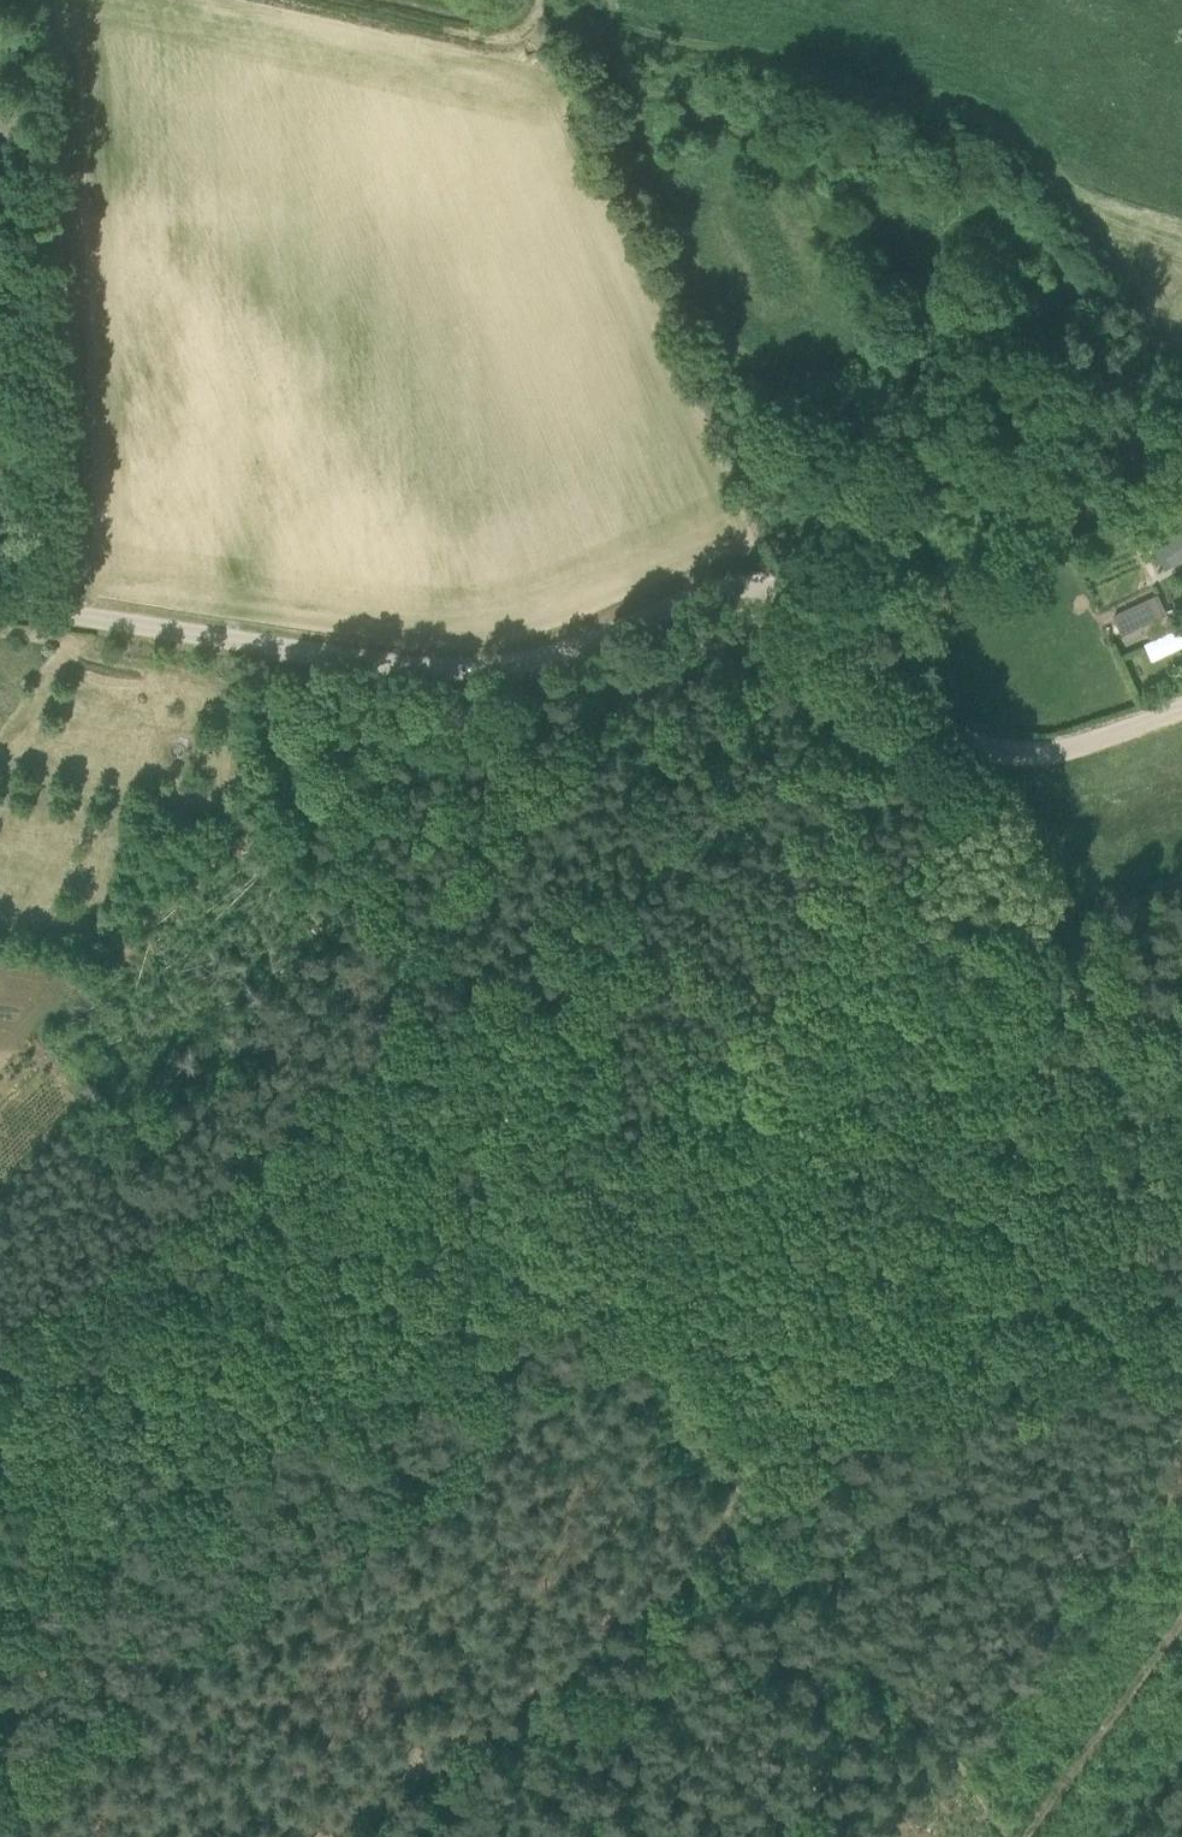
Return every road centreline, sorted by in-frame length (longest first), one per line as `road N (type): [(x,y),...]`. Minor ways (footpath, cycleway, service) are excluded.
road 1 (track): [(261,651),(256,807),(269,852),(745,1496),(1014,1836)]
road 2 (unclassified): [(0,606),(409,675),(510,674),(583,657),(760,569),(798,566),(966,744),(1022,755),(1079,751),(1181,711)]

